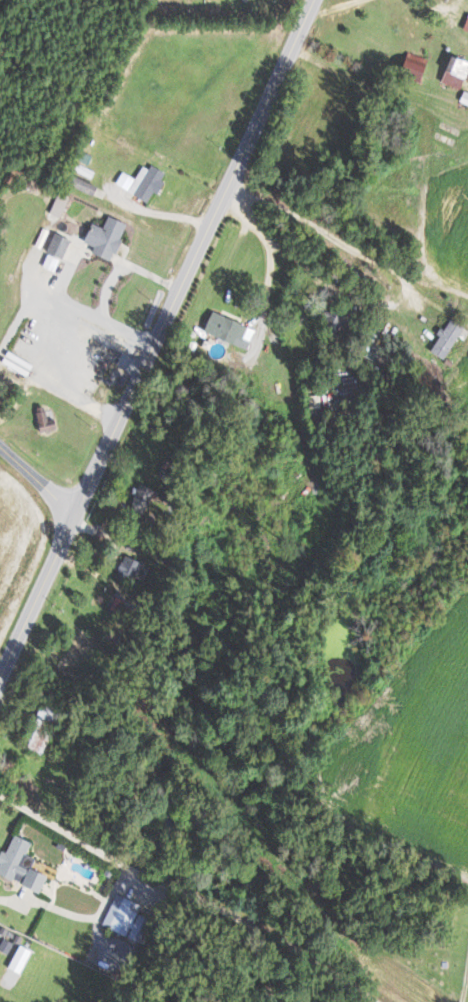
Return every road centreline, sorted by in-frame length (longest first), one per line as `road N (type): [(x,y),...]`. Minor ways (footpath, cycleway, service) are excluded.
road 1 (tertiary): [(0,680),(313,0)]

